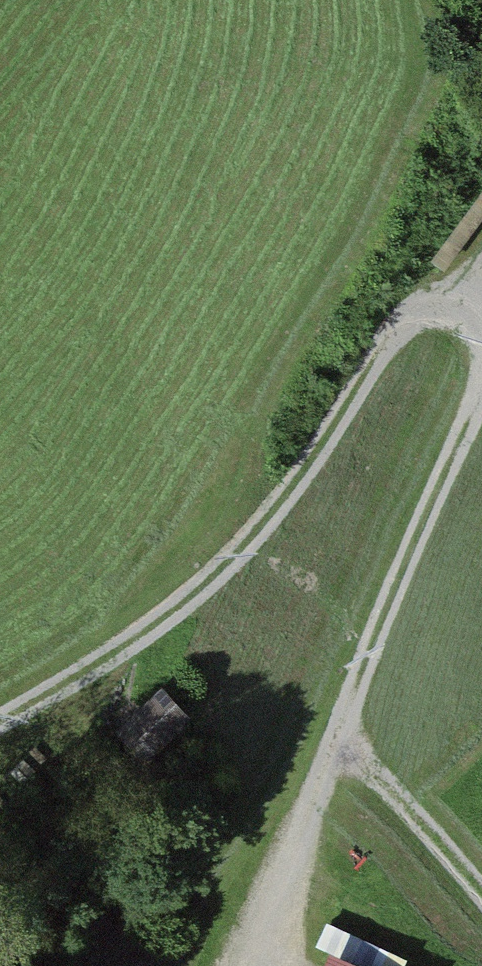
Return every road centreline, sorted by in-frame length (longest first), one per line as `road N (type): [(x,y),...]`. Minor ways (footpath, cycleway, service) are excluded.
road 1 (track): [(481,282),(409,319),(232,560),(166,619),(0,723)]
road 2 (track): [(481,386),(368,654),(337,754),(243,965)]
road 3 (track): [(337,754),(371,769),(481,895)]

